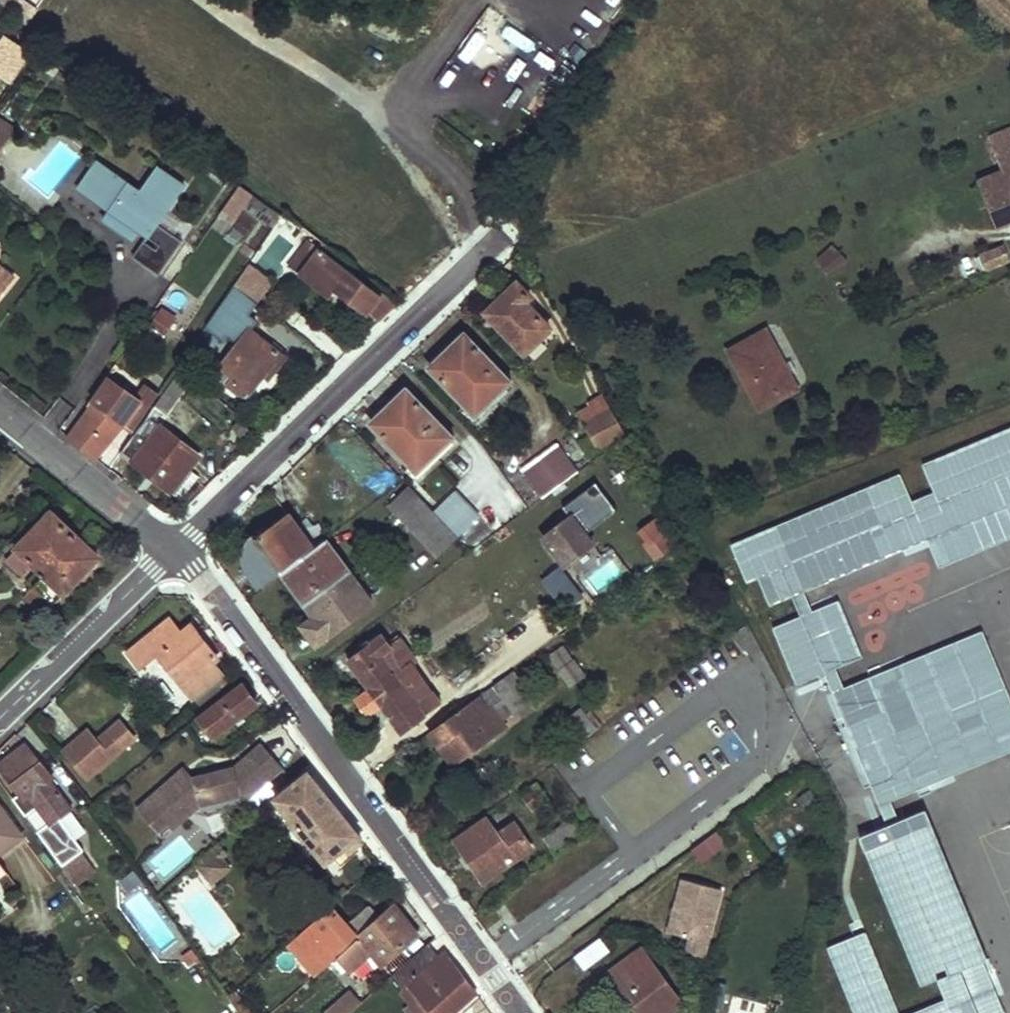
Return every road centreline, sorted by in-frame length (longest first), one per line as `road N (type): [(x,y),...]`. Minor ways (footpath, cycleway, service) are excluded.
road 1 (residential): [(521,1012),(175,544)]
road 2 (residential): [(475,261),(175,544)]
road 3 (residential): [(175,544),(0,718)]
road 4 (residential): [(0,411),(175,544)]
road 5 (track): [(467,0),(363,111)]

